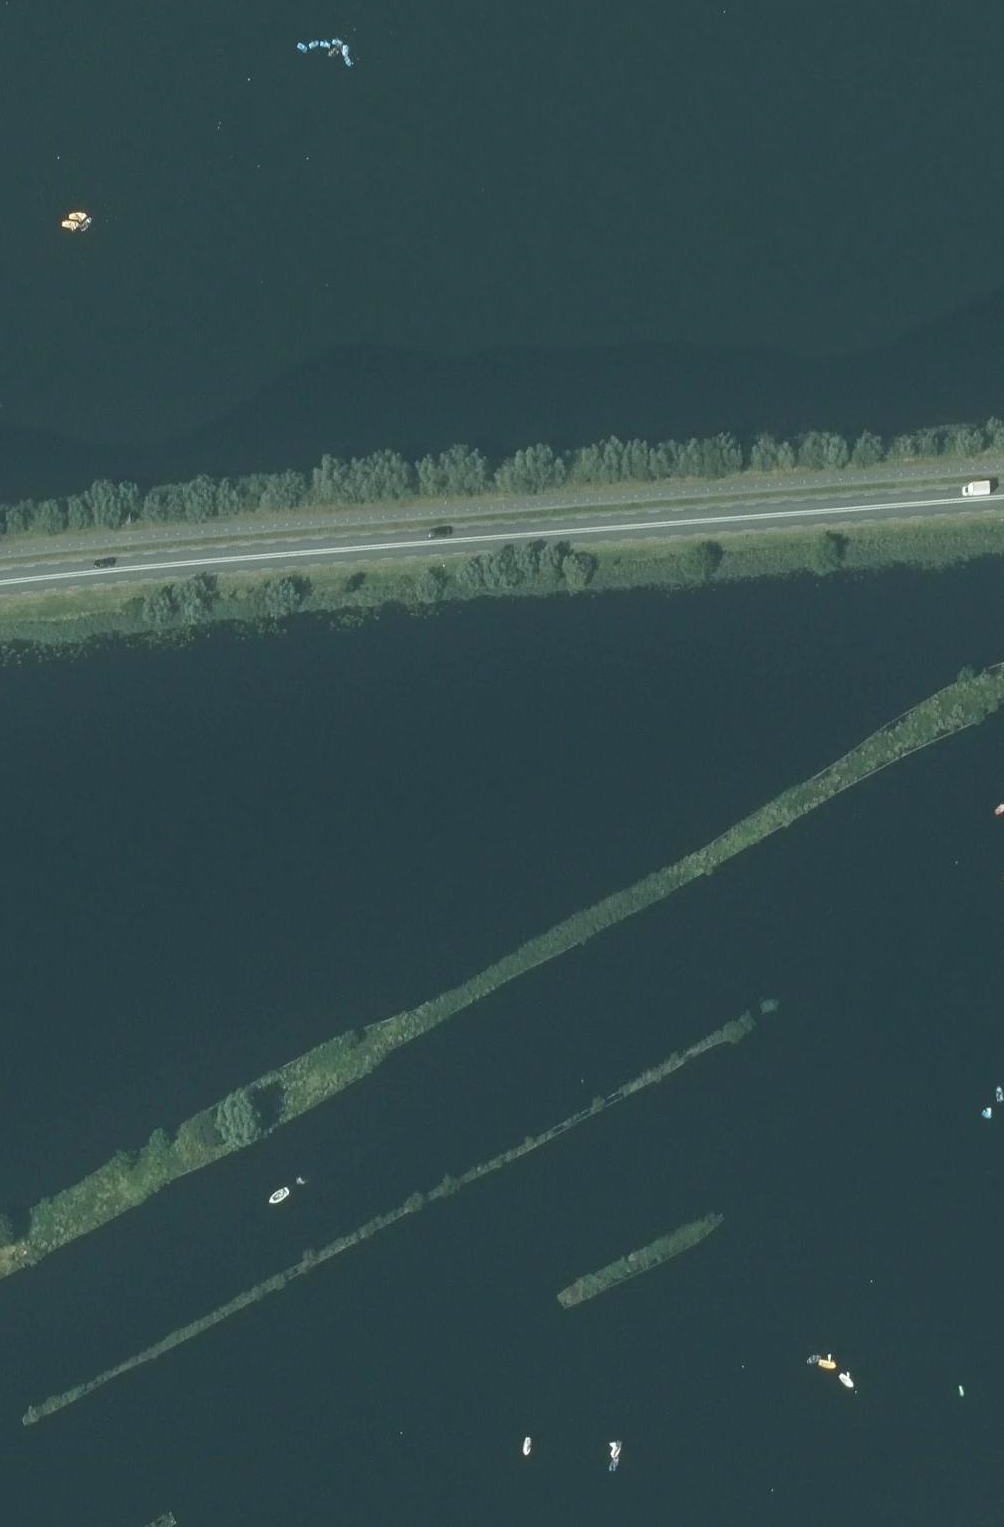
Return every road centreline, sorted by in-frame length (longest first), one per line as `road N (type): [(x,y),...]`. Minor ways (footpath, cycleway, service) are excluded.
road 1 (primary): [(0,584),(1003,498)]

